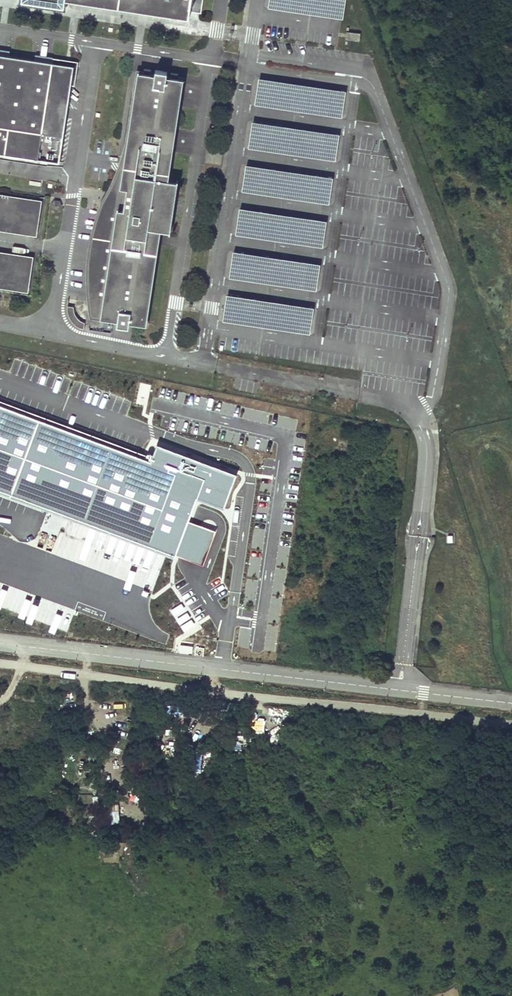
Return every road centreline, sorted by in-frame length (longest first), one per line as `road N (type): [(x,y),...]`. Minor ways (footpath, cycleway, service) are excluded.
road 1 (unclassified): [(0,644),(511,702)]

